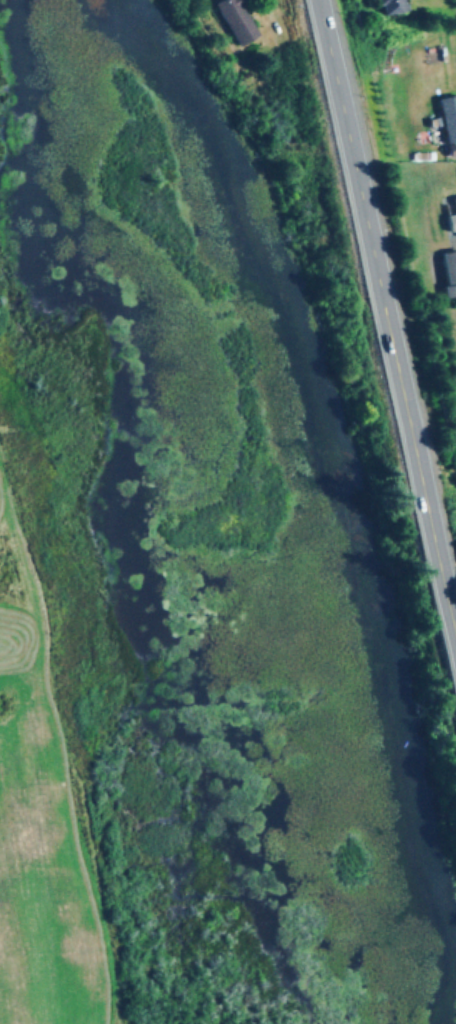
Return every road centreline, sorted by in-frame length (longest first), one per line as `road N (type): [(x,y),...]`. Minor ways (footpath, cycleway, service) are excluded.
road 1 (trunk): [(455,647),(318,0)]

